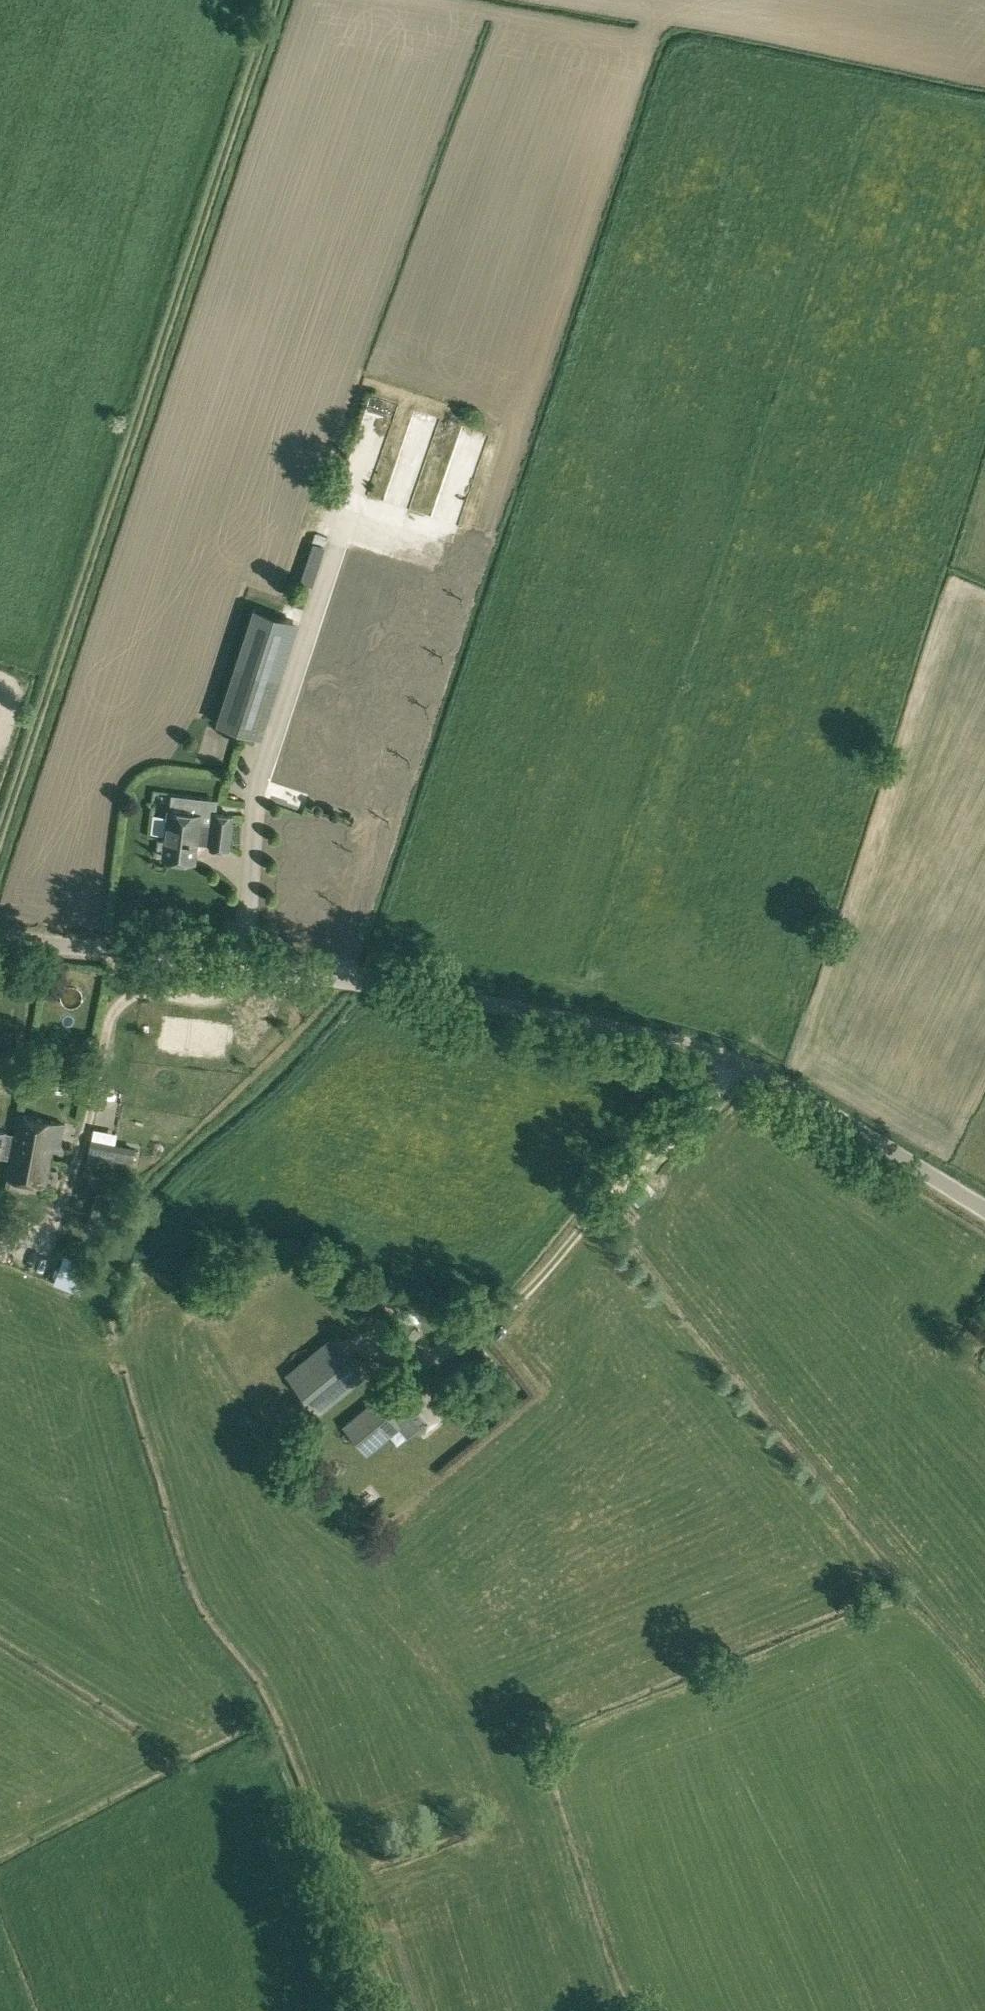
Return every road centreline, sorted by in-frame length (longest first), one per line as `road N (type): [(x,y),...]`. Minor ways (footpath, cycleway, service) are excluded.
road 1 (unclassified): [(984,1209),(788,1087),(688,1045),(416,991),(0,938)]

